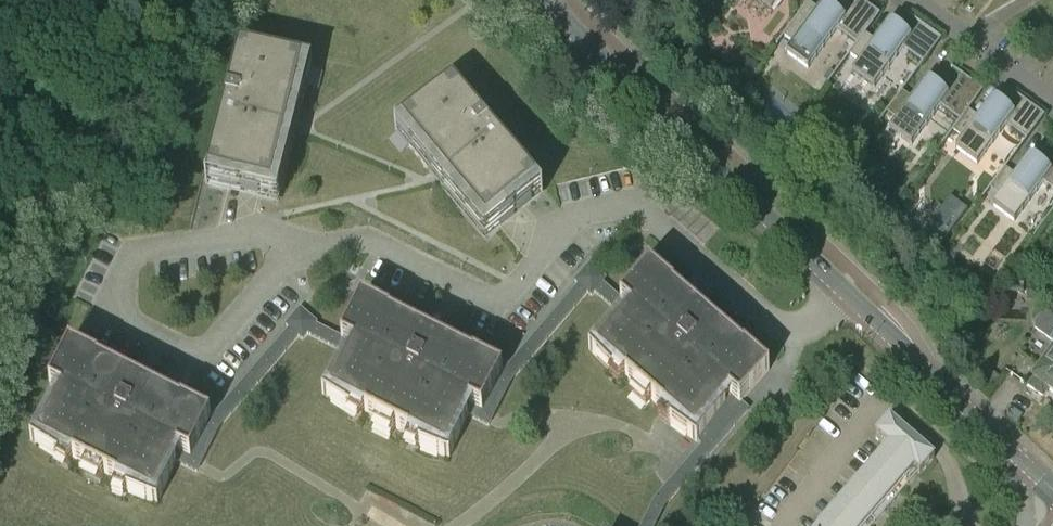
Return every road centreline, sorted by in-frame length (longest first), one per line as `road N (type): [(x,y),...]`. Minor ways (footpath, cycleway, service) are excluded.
road 1 (residential): [(1052,492),(543,0)]
road 2 (residential): [(1052,98),(920,0)]

